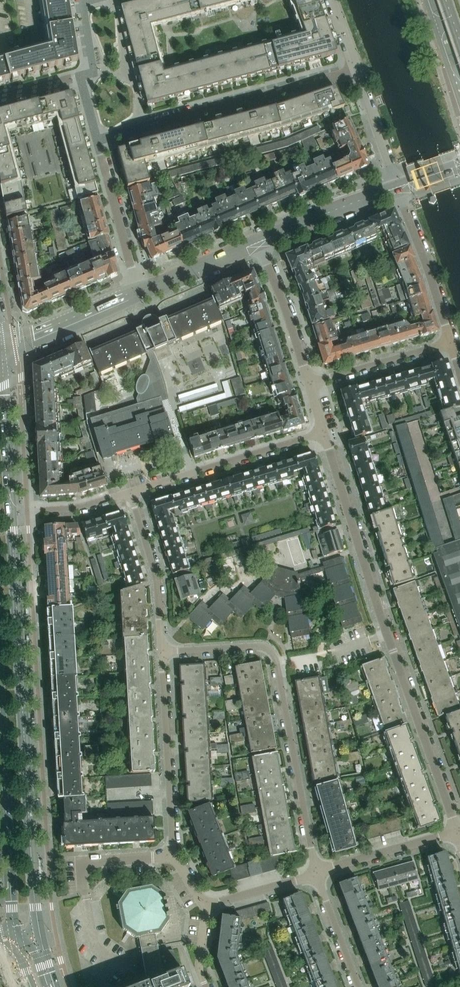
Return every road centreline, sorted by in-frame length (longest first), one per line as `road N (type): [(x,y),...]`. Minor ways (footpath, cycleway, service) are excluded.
road 1 (residential): [(323,432),(458,833)]
road 2 (secondary): [(36,934),(8,516)]
road 3 (residential): [(316,873),(274,656),(262,647),(161,653)]
road 4 (secondary): [(0,649),(18,932)]
road 5 (residential): [(97,140),(357,69)]
road 6 (residential): [(161,653),(173,856)]
road 7 (residential): [(323,432),(130,493)]
road 8 (residential): [(130,493),(159,584),(161,653)]
road 9 (residential): [(397,187),(451,342)]
road 10 (residential): [(139,296),(97,140)]
road 11 (tertiary): [(139,296),(0,356)]
road 12 (tertiary): [(397,187),(257,243)]
road 13 (residential): [(257,243),(310,384)]
road 14 (residential): [(316,873),(458,833)]
road 15 (residential): [(310,384),(451,342)]
road 16 (secondary): [(8,516),(0,371)]
road 17 (tertiary): [(257,243),(139,296)]
road 18 (residential): [(130,493),(81,509),(8,516)]
road 19 (residential): [(397,187),(357,69)]
road 20 (residential): [(86,892),(83,861),(173,856)]
road 21 (residential): [(316,873),(357,986)]

